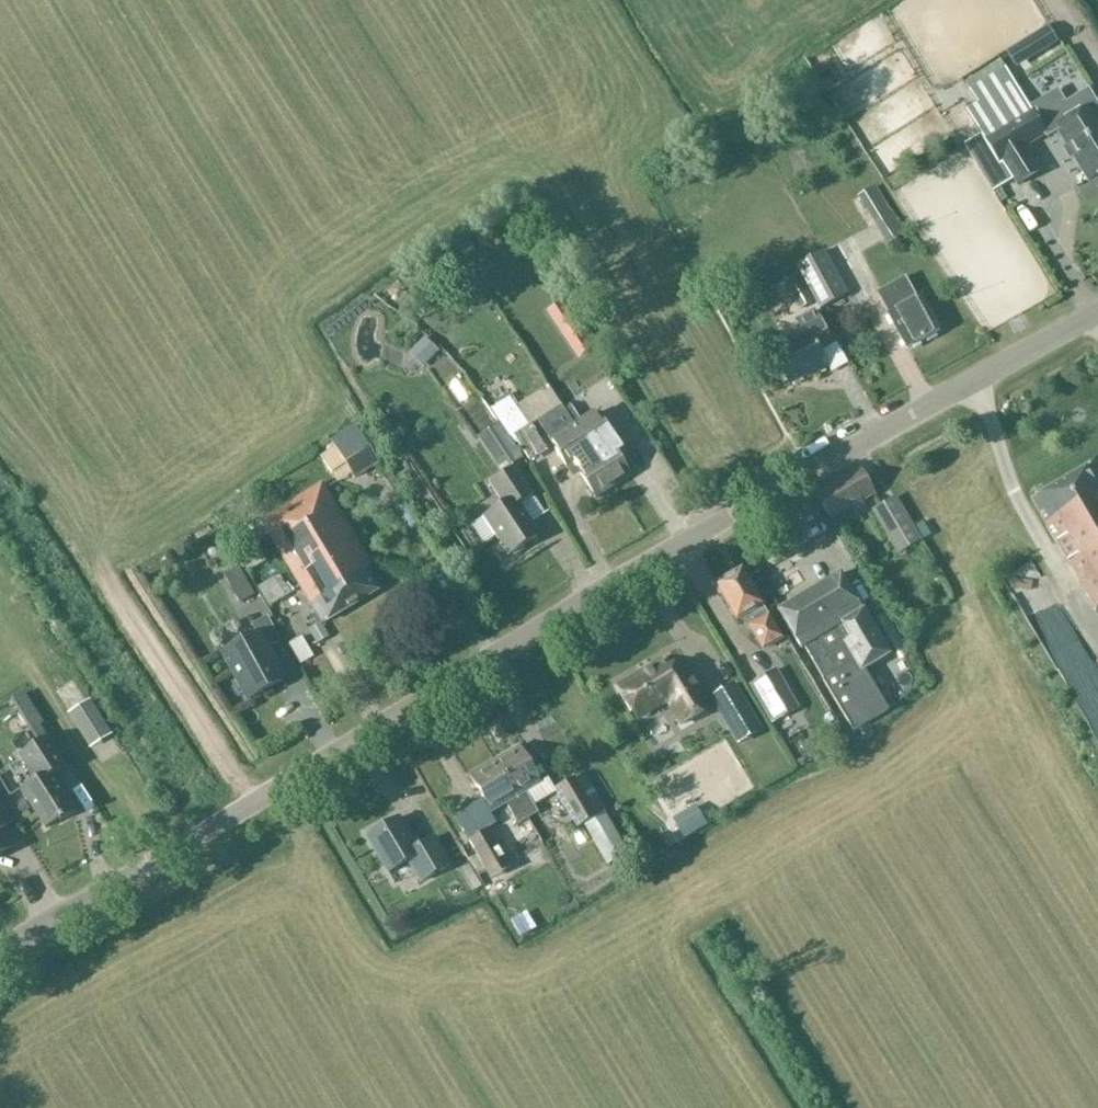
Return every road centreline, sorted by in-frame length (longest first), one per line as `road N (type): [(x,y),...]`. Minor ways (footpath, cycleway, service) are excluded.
road 1 (tertiary): [(1097,310),(872,435),(0,954)]

